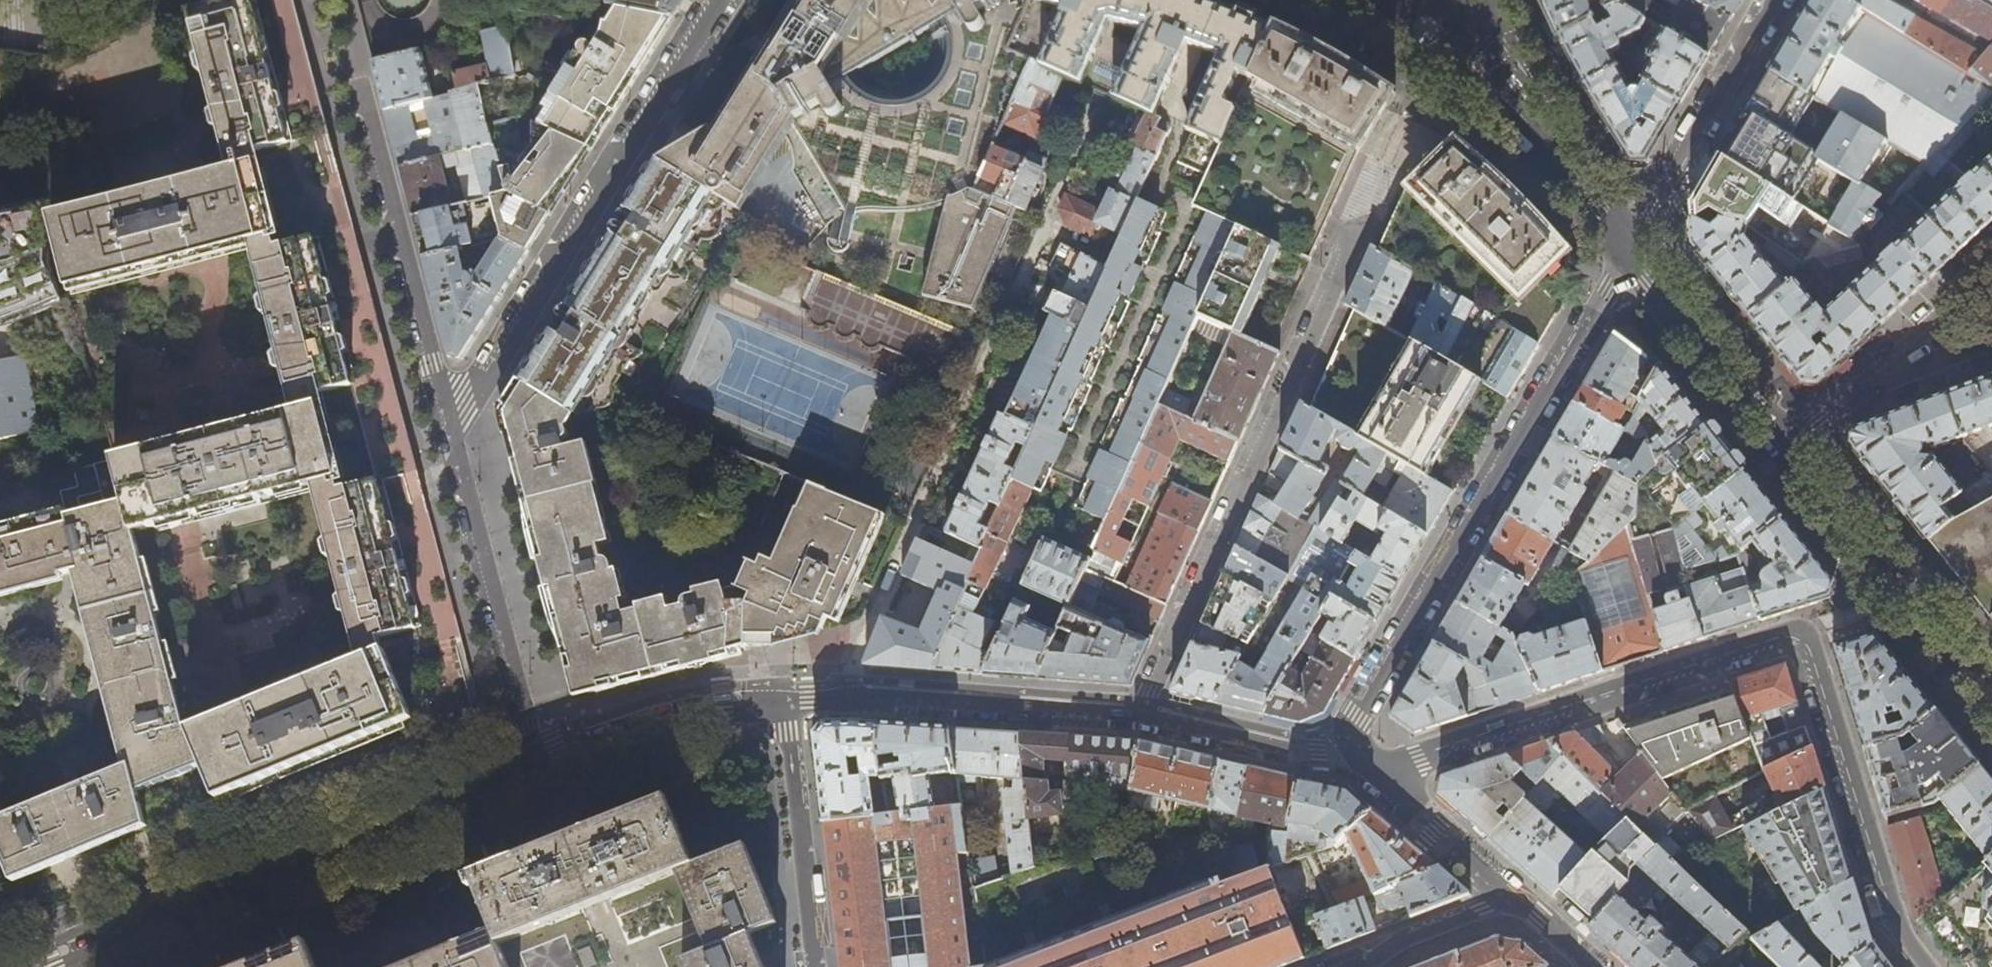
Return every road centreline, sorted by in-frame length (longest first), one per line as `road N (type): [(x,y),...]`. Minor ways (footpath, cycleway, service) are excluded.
road 1 (residential): [(1924,966),(1901,937),(1801,640),(1764,642),(1381,772)]
road 2 (residential): [(1342,745),(1630,253)]
road 3 (residential): [(1366,214),(1142,713)]
road 4 (residential): [(56,966),(540,764)]
road 5 (residential): [(842,694),(1045,223)]
road 6 (residential): [(451,427),(716,0)]
road 7 (residential): [(451,427),(360,90)]
road 8 (residential): [(540,764),(451,427)]
road 9 (secondary): [(1783,446),(1991,705)]
road 10 (secondary): [(1426,29),(1473,62),(1630,253)]
road 11 (residential): [(842,694),(1142,713)]
road 12 (residential): [(1776,0),(1630,253)]
road 13 (residential): [(781,700),(814,966)]
road 14 (residential): [(540,764),(660,724),(781,700)]
road 15 (secondary): [(1630,253),(1783,446)]
road 16 (residential): [(1142,713),(1318,749),(1342,745)]
road 17 (residential): [(1514,896),(1381,772)]
road 18 (residential): [(1347,966),(1514,896)]
road 19 (residential): [(1902,365),(1783,446)]
road 20 (residential): [(1045,223),(1099,97)]

